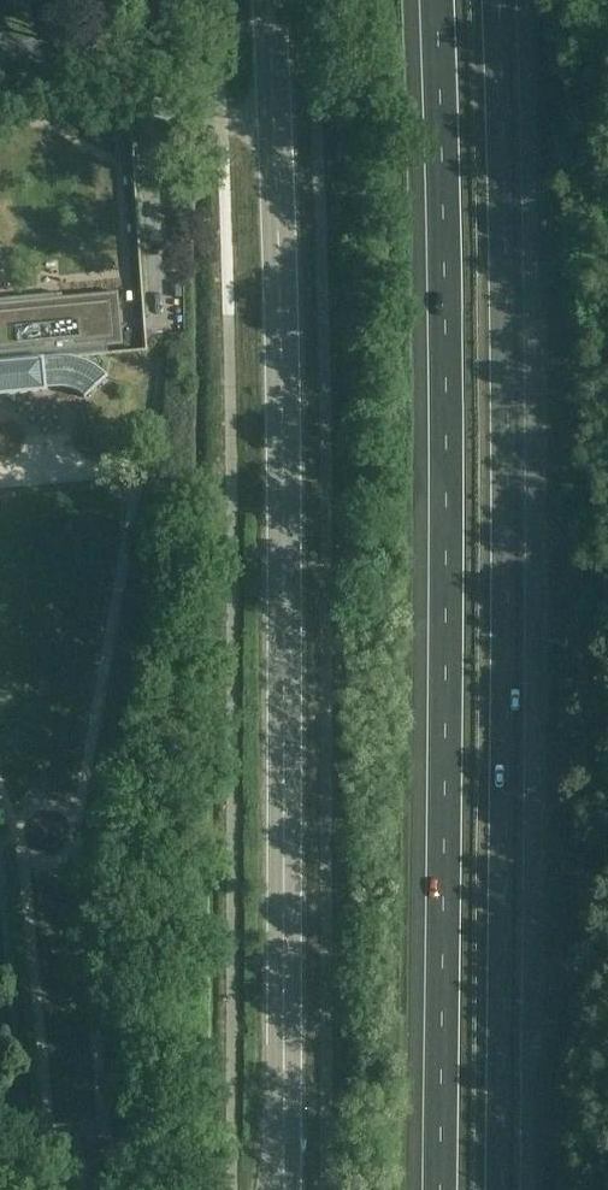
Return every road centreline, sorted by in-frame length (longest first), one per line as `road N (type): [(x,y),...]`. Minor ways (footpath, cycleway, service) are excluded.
road 1 (primary): [(278,1189),(281,476),(269,0)]
road 2 (motorway): [(504,1189),(511,560),(500,0)]
road 3 (motorway): [(437,0),(445,313),(440,1189)]

